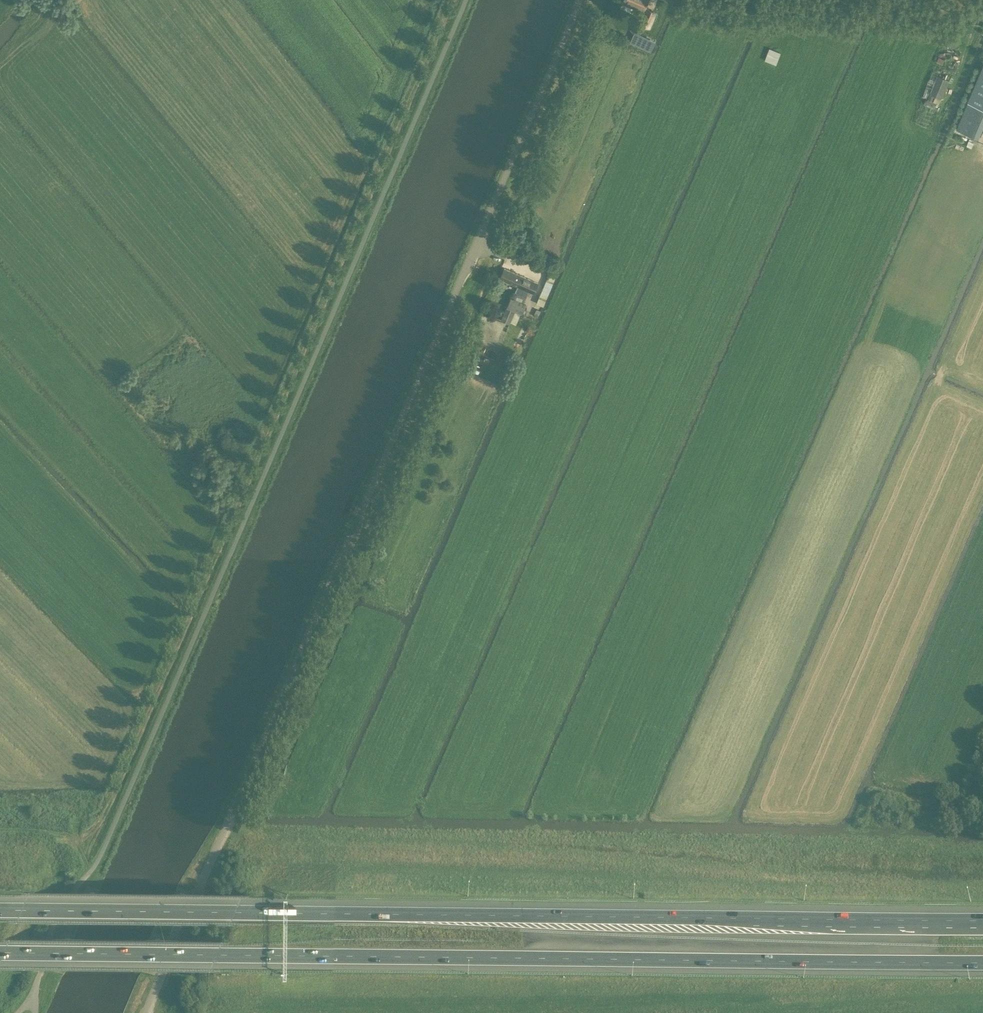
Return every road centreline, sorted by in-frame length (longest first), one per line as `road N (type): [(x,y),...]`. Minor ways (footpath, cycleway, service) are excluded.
road 1 (unclassified): [(149,1012),(579,0)]
road 2 (motorway): [(982,924),(0,910)]
road 3 (motorway): [(0,953),(982,963)]
road 4 (track): [(249,0),(370,155)]

